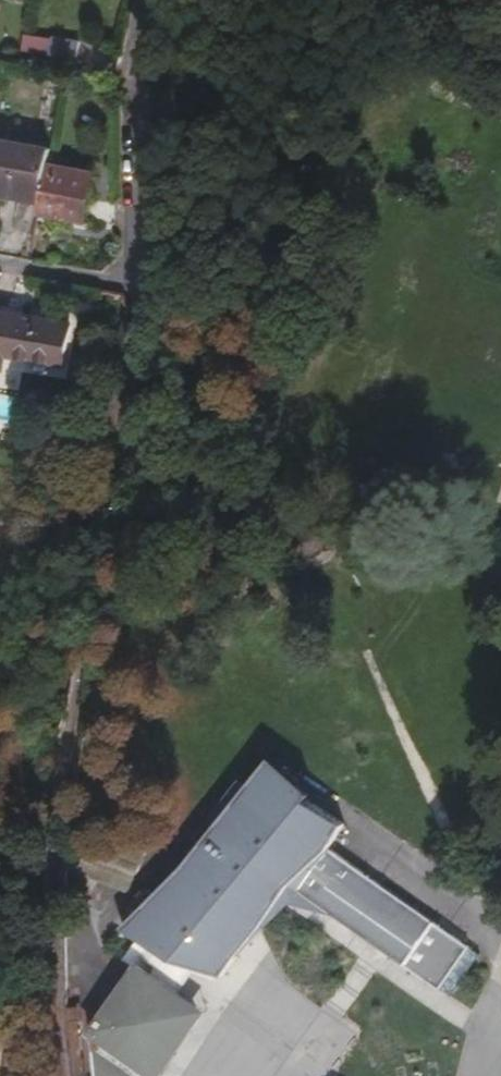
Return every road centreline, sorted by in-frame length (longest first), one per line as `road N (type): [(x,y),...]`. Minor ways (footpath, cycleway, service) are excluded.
road 1 (residential): [(0,263),(136,287),(144,0)]

